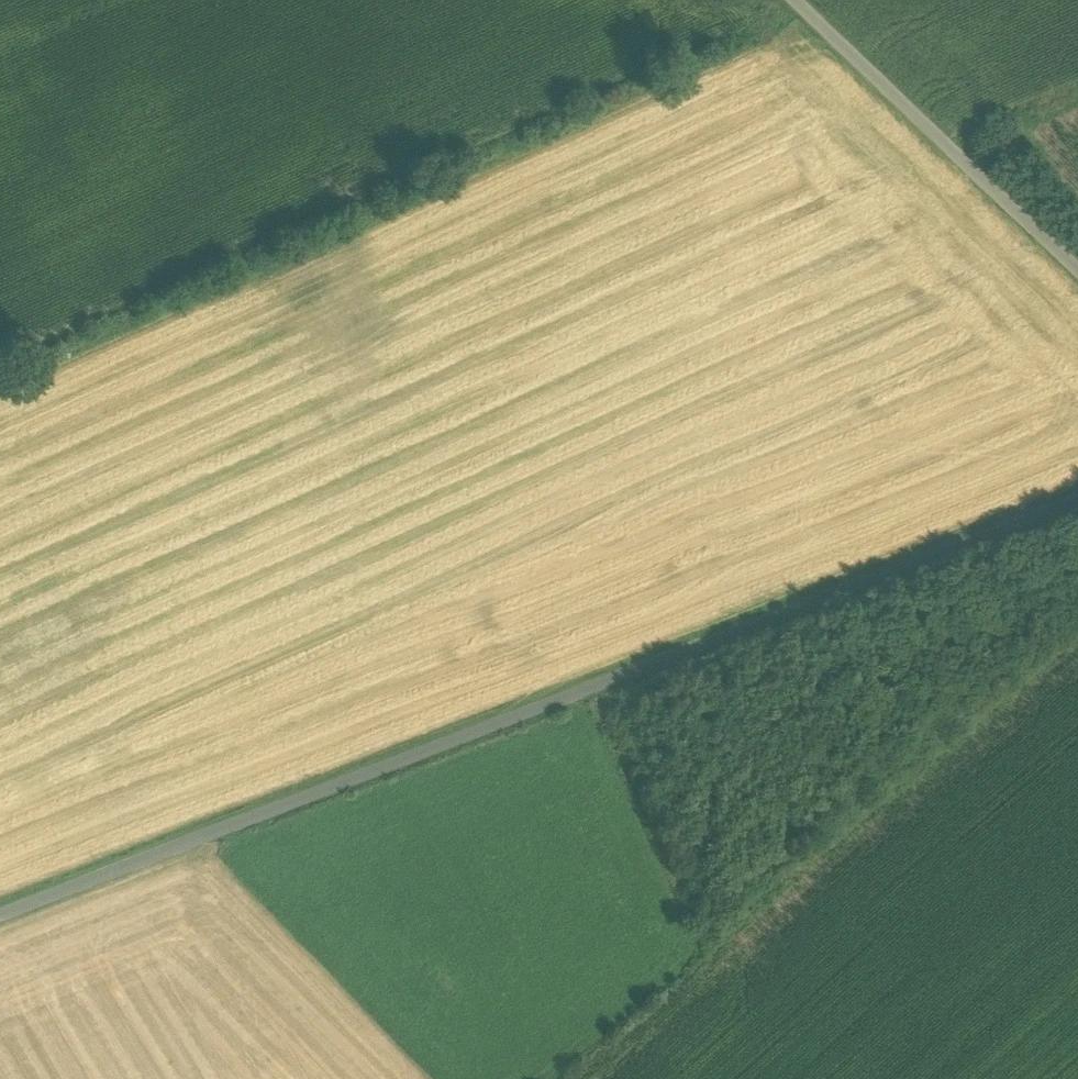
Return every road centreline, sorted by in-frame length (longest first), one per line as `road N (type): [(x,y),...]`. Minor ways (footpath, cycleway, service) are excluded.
road 1 (unclassified): [(1077,493),(0,912)]
road 2 (unclassified): [(786,0),(1077,275)]

